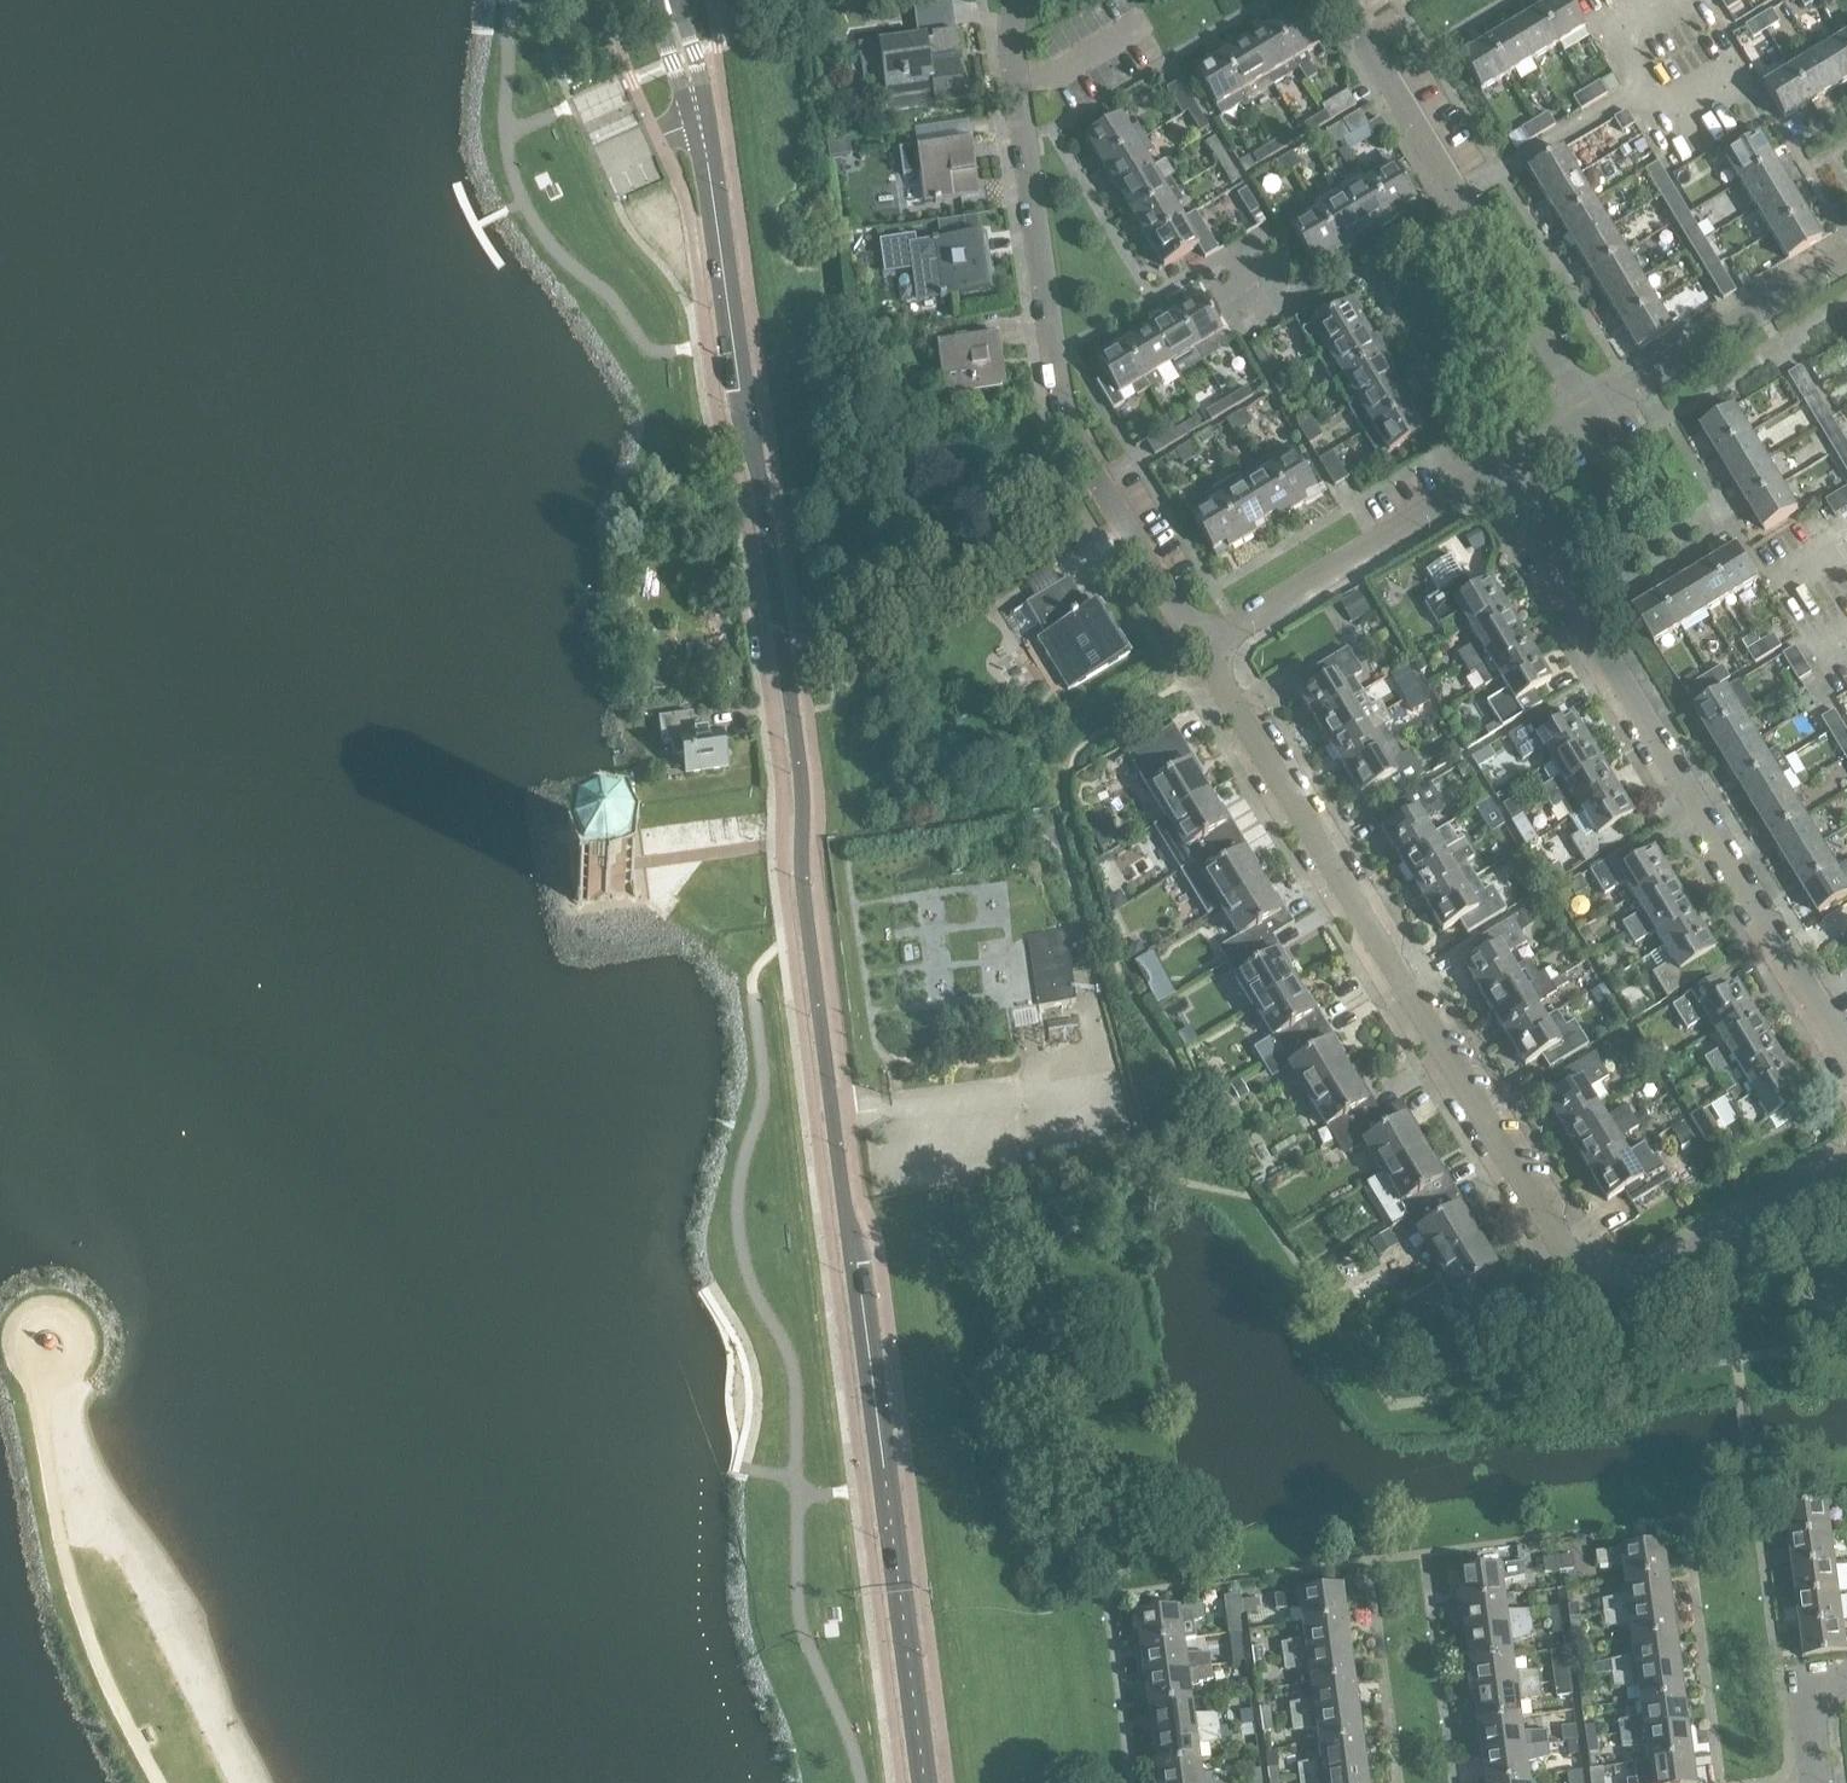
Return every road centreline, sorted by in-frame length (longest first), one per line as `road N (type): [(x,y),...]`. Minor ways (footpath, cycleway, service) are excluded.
road 1 (secondary): [(929,1782),(762,474),(747,426),(704,122),(665,0)]
road 2 (residential): [(1846,1162),(1672,1269),(1622,1280),(1589,1276),(1559,1241),(1205,649)]
road 3 (residential): [(1020,0),(1021,93),(1062,362),(1084,449),(1205,649)]
road 4 (residential): [(1846,1054),(1500,463)]
road 5 (residential): [(1586,410),(1346,0)]
road 6 (residential): [(1205,649),(1500,463)]
road 7 (residential): [(1586,410),(1846,274)]
road 8 (residential): [(1846,1673),(1828,1676),(1808,1700),(1817,1782)]

